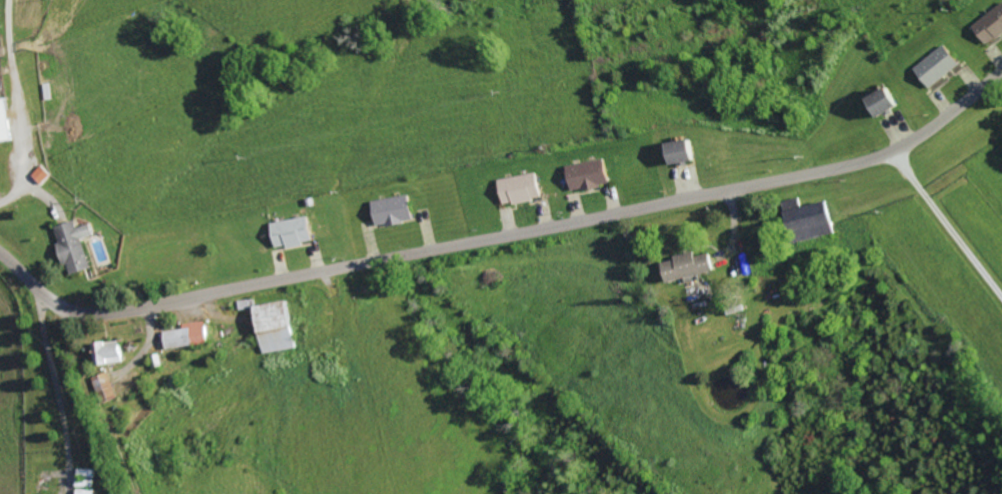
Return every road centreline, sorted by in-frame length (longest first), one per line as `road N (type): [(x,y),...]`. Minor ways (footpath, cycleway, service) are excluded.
road 1 (residential): [(0,252),(69,306),(143,306),(845,165),(922,134),(1001,72)]
road 2 (residential): [(147,493),(105,311)]

